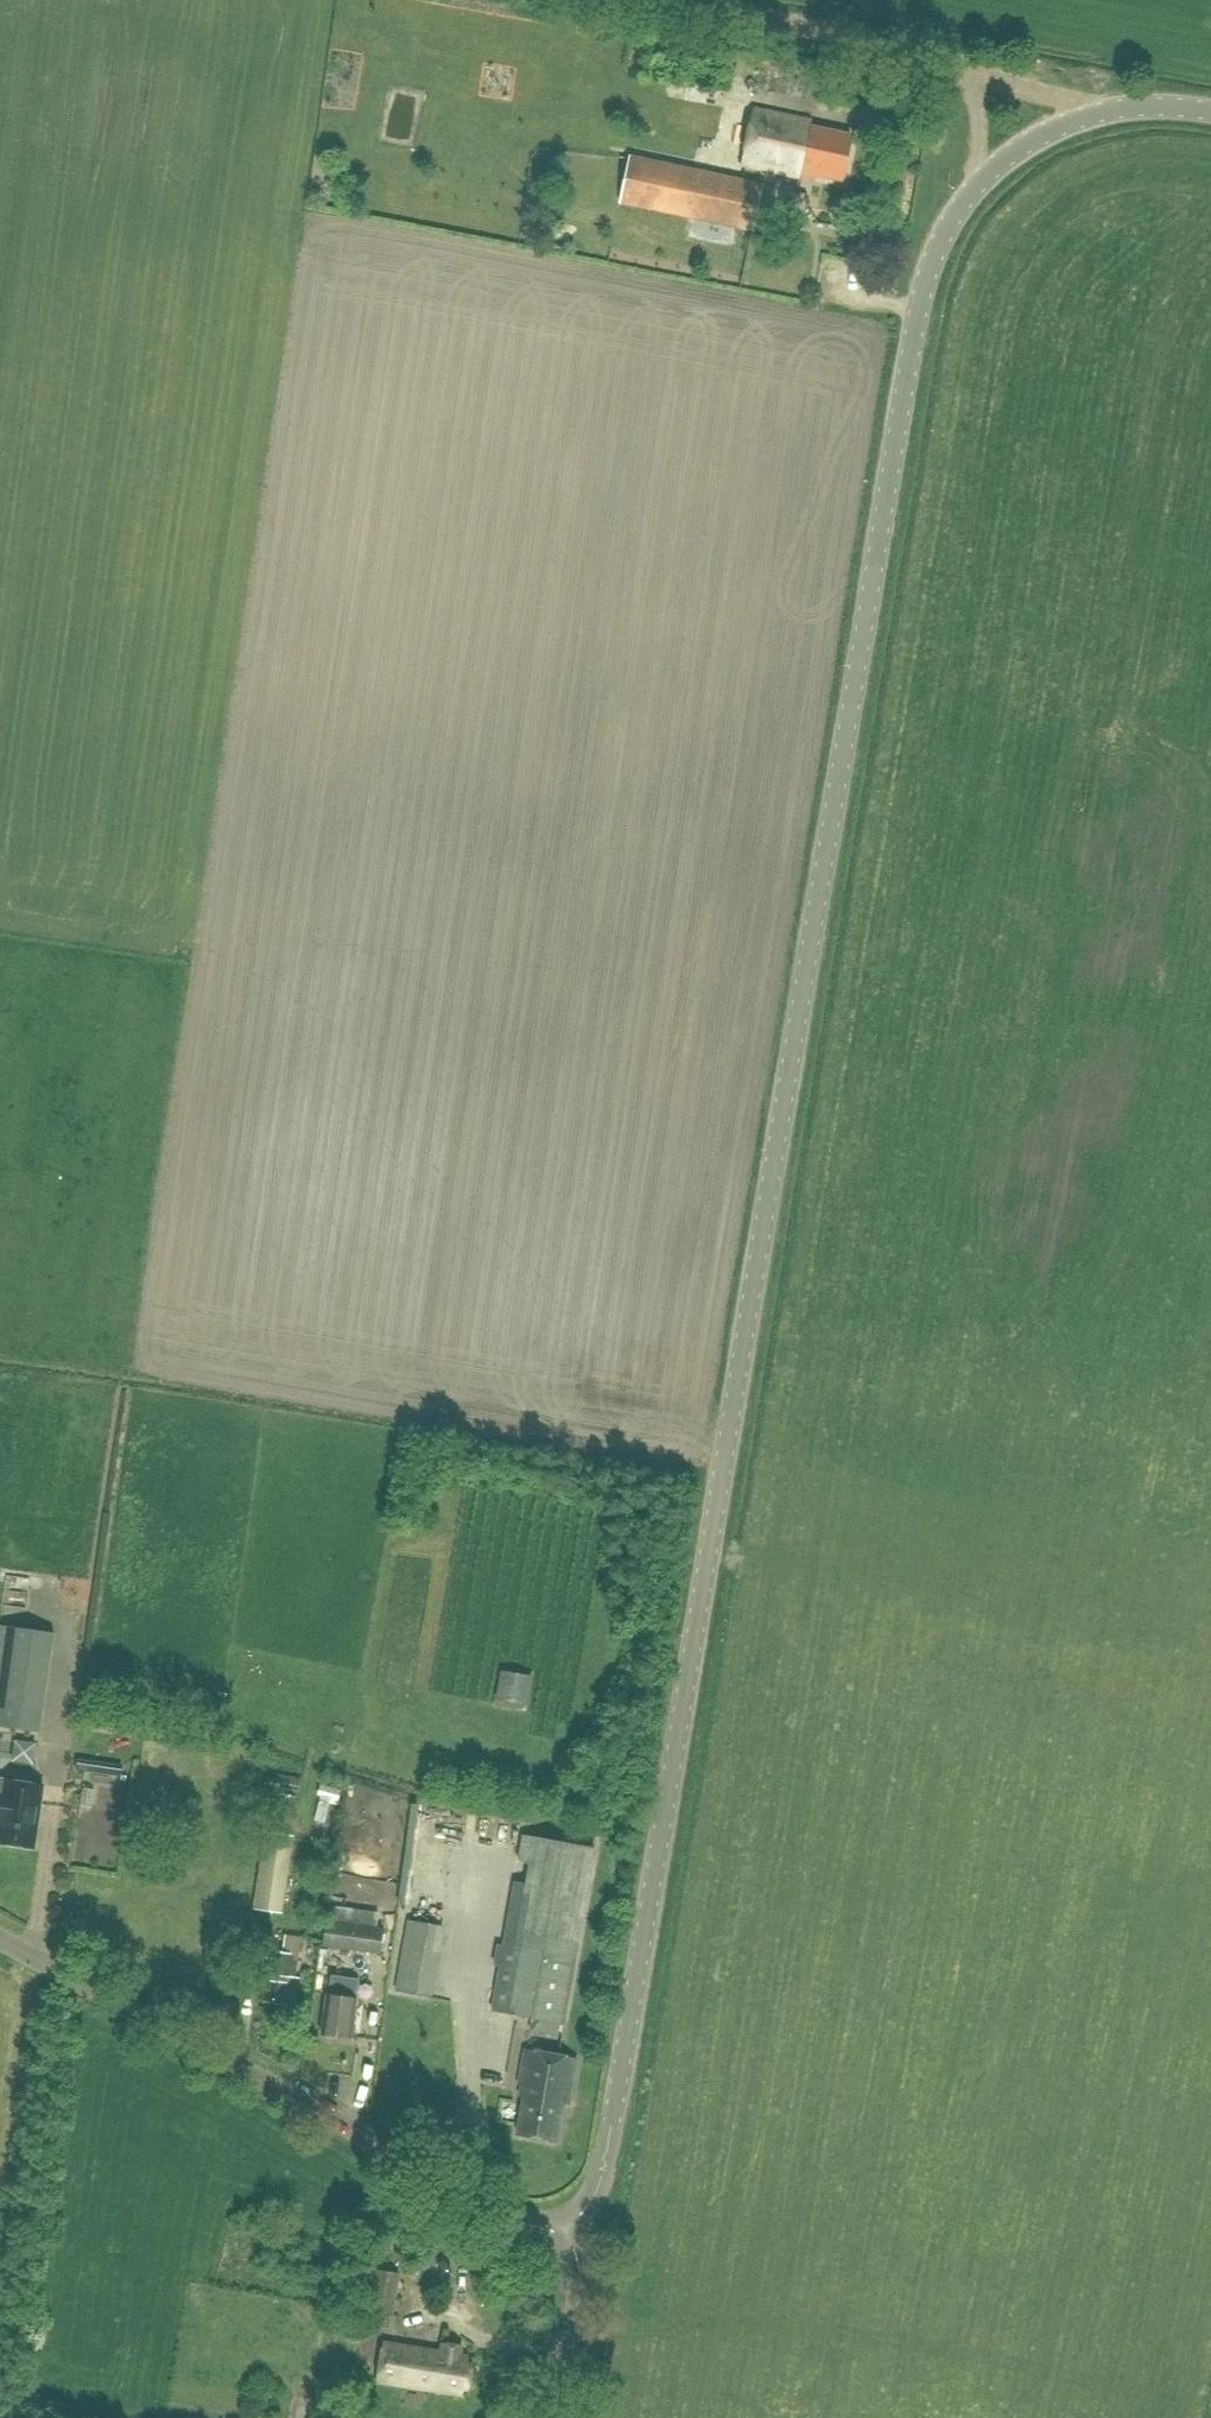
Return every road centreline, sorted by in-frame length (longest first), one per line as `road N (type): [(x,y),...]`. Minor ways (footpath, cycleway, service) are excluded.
road 1 (tertiary): [(576,2232),(602,2183),(916,324),(936,248),(982,181),(1049,131),(1105,110),(1210,114)]
road 2 (unclassified): [(576,2232),(520,2224),(0,1940)]
road 3 (track): [(655,0),(964,67)]
road 4 (tertiary): [(560,2417),(579,2281),(576,2232)]
road 5 (track): [(964,67),(1105,110)]

